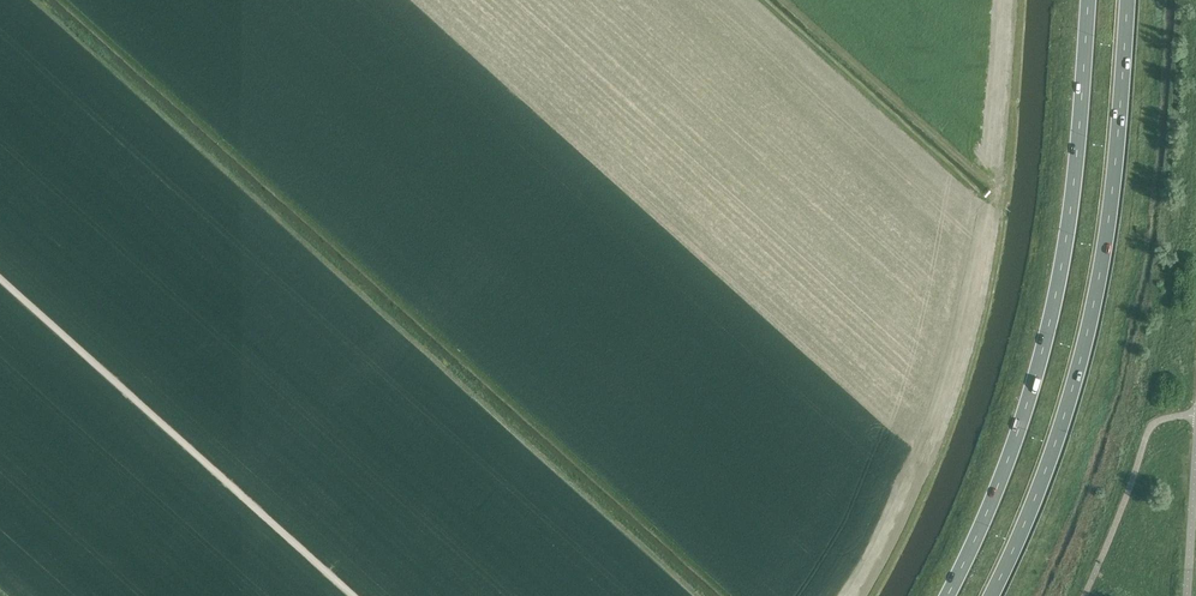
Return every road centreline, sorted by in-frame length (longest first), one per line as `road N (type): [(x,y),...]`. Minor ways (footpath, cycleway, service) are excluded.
road 1 (trunk): [(1088,0),(1073,177),(1043,340),(991,495),(943,595)]
road 2 (trunk): [(992,595),(1046,473),(1084,348),(1113,199),(1127,0)]

